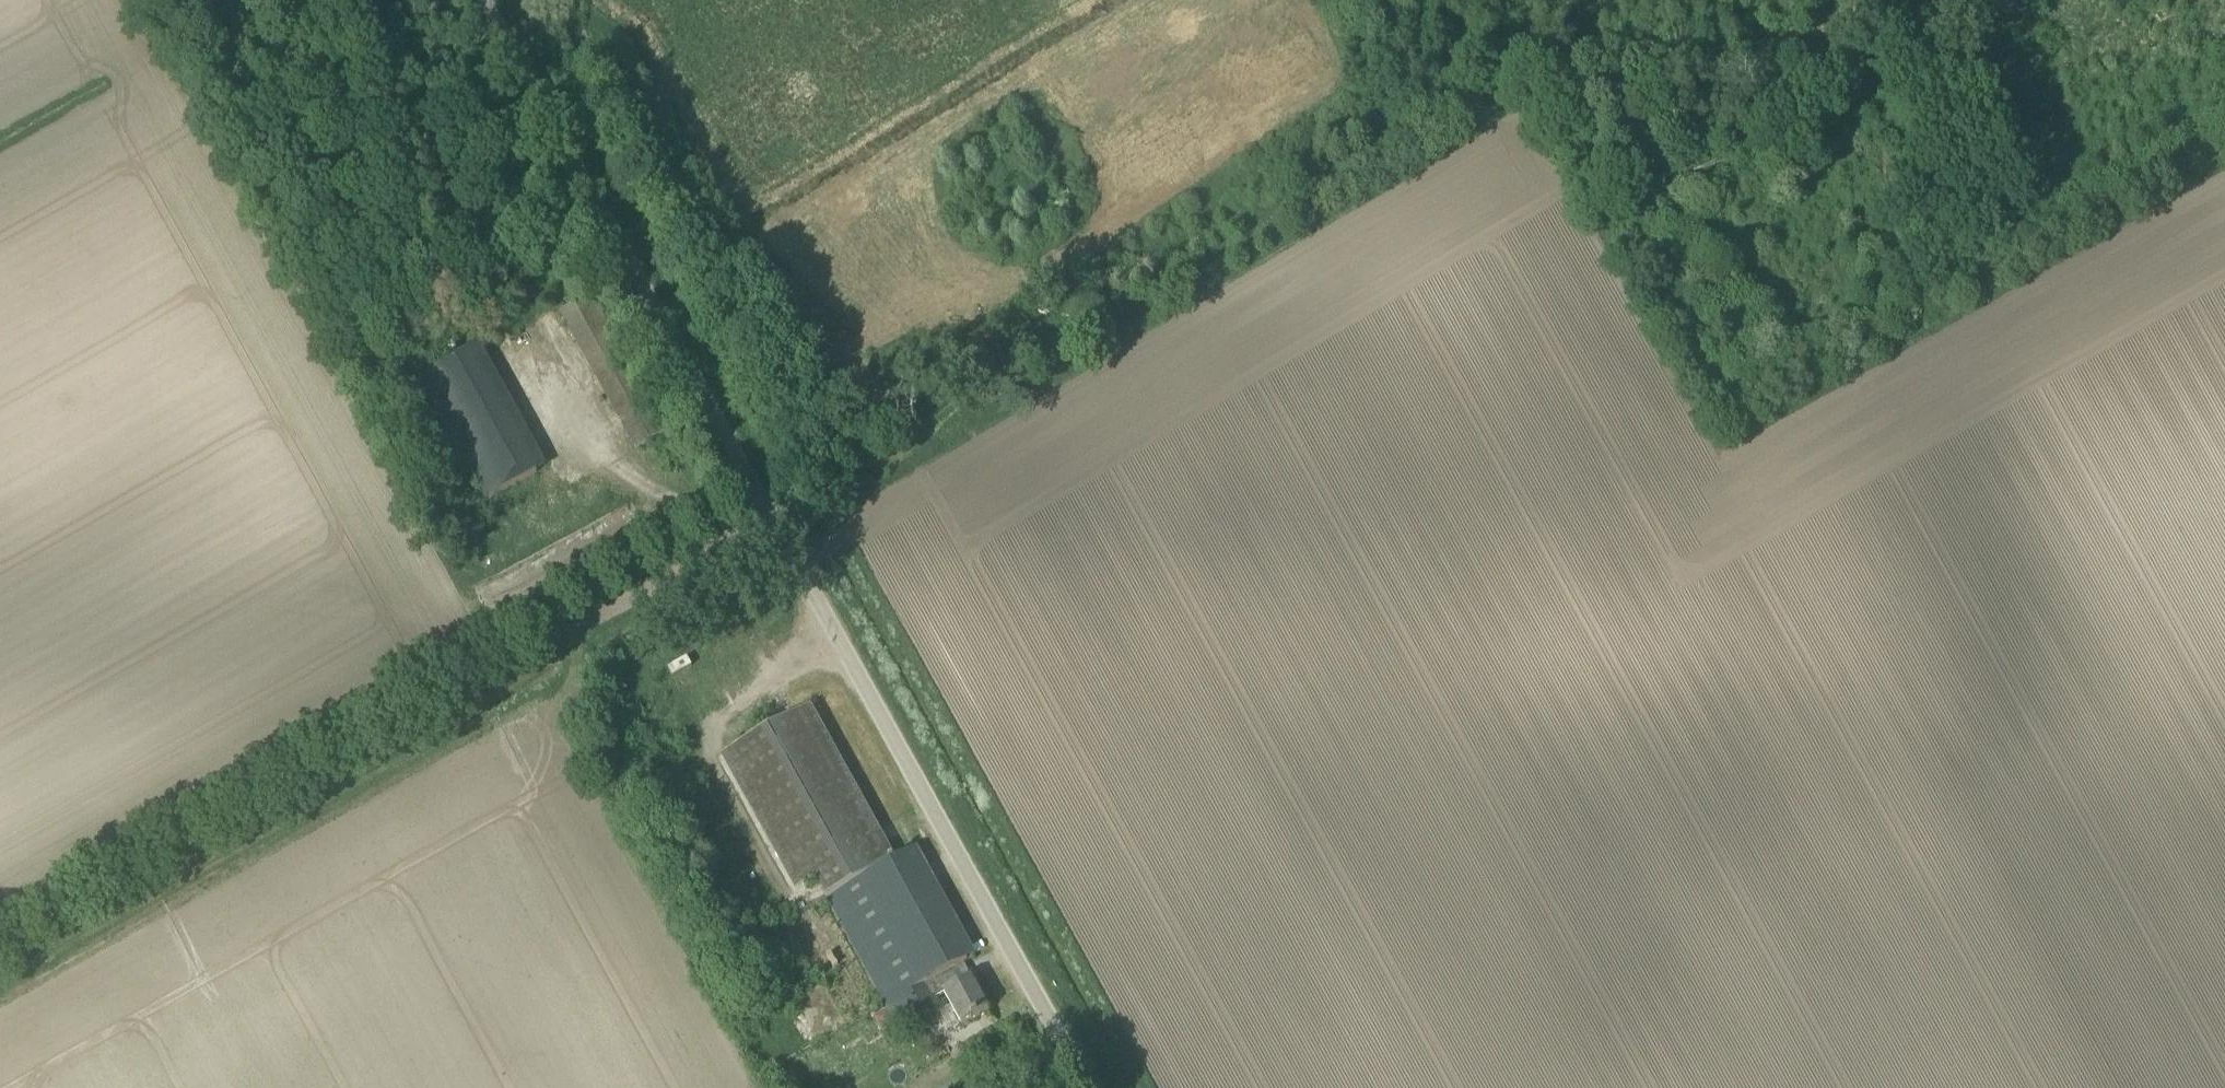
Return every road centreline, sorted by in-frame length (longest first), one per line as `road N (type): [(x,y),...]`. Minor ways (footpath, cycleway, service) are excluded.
road 1 (unclassified): [(1089,1087),(489,0)]
road 2 (track): [(776,522),(0,953)]

